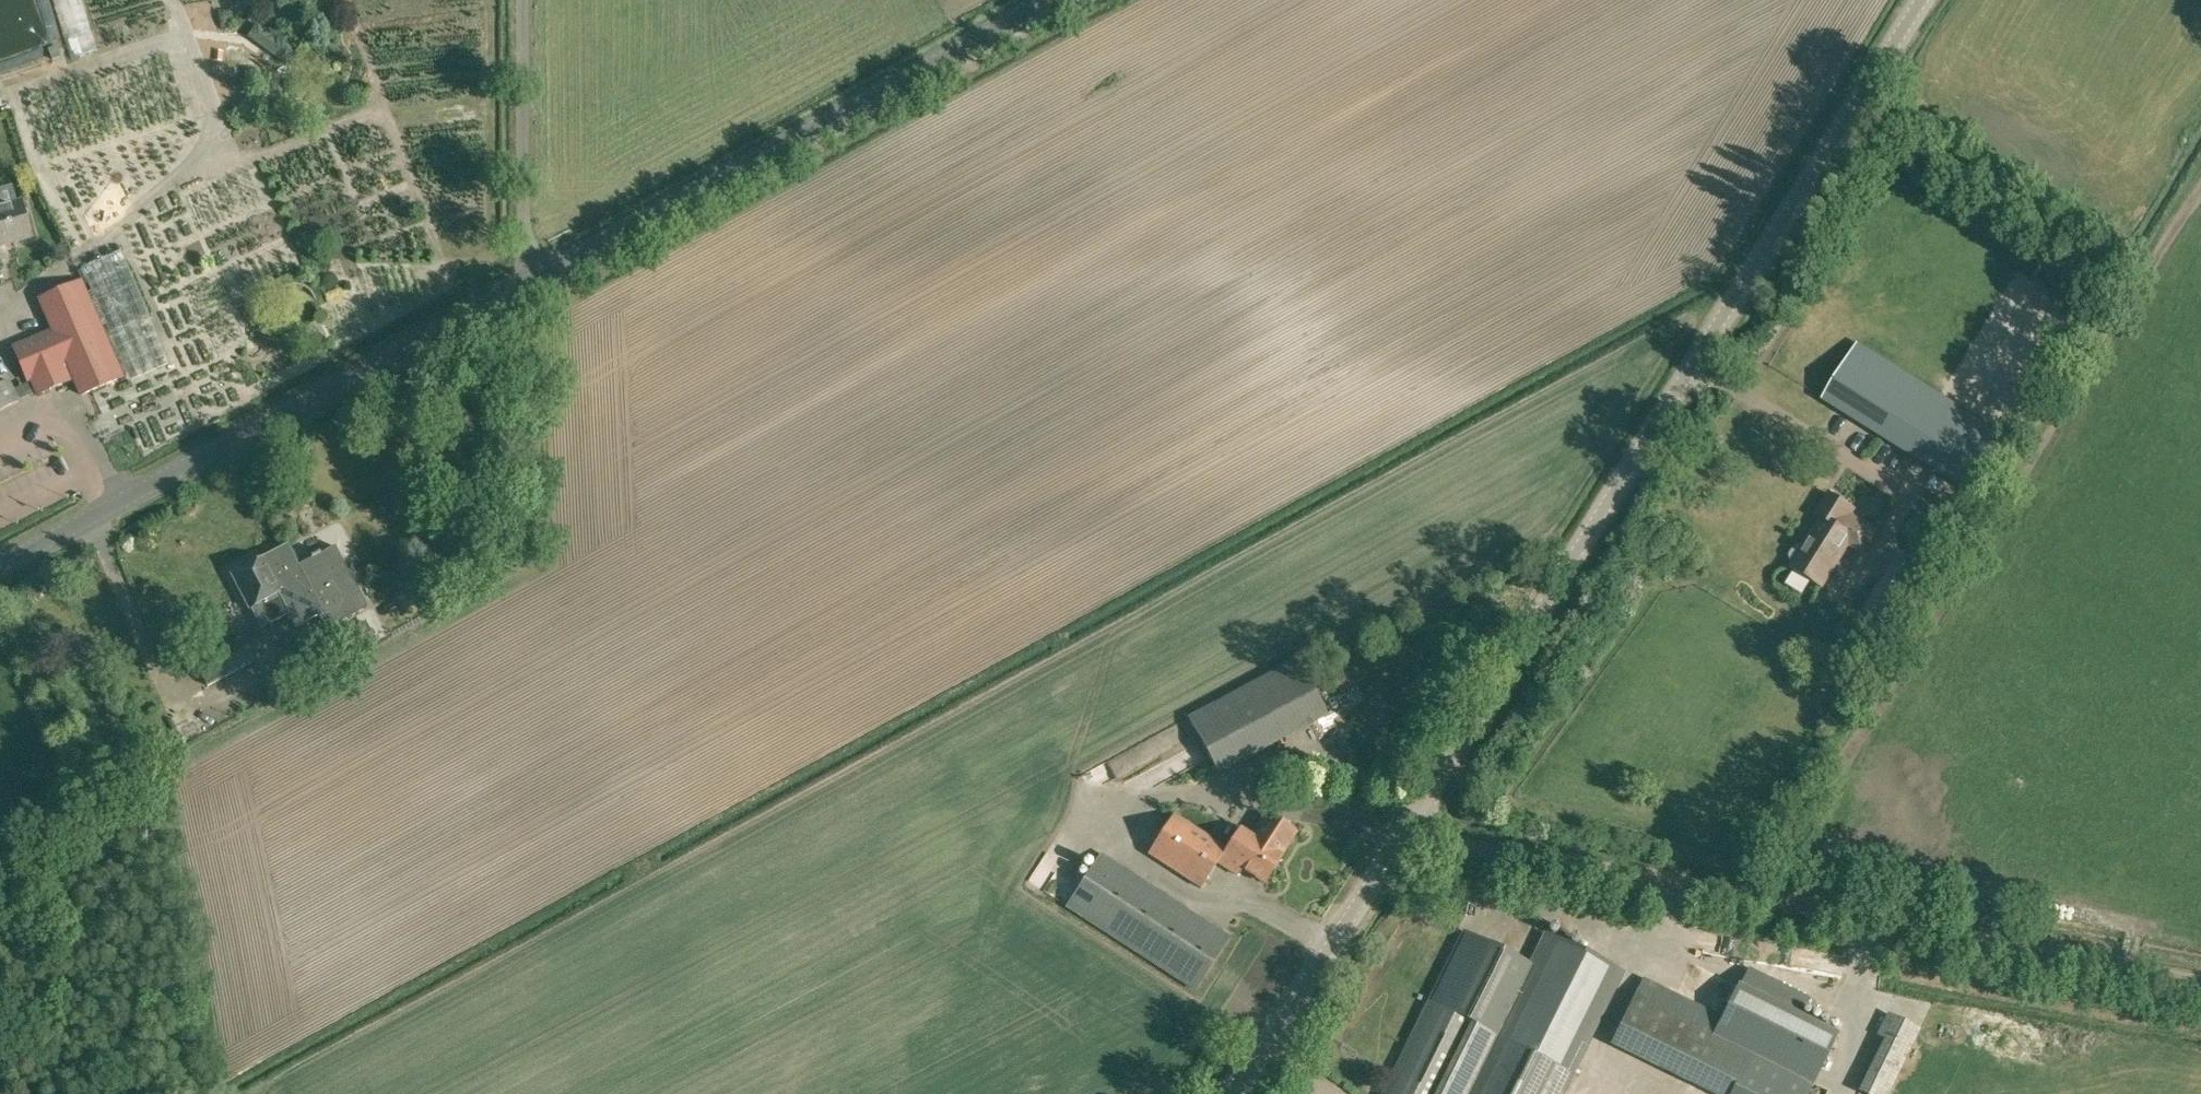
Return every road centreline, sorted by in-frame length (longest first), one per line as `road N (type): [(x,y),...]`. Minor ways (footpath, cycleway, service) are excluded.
road 1 (tertiary): [(0,560),(1042,0)]
road 2 (unclassified): [(1404,831),(1923,0)]
road 3 (unclassified): [(2200,978),(1404,831)]
road 4 (unclassified): [(1231,1093),(1404,831)]

